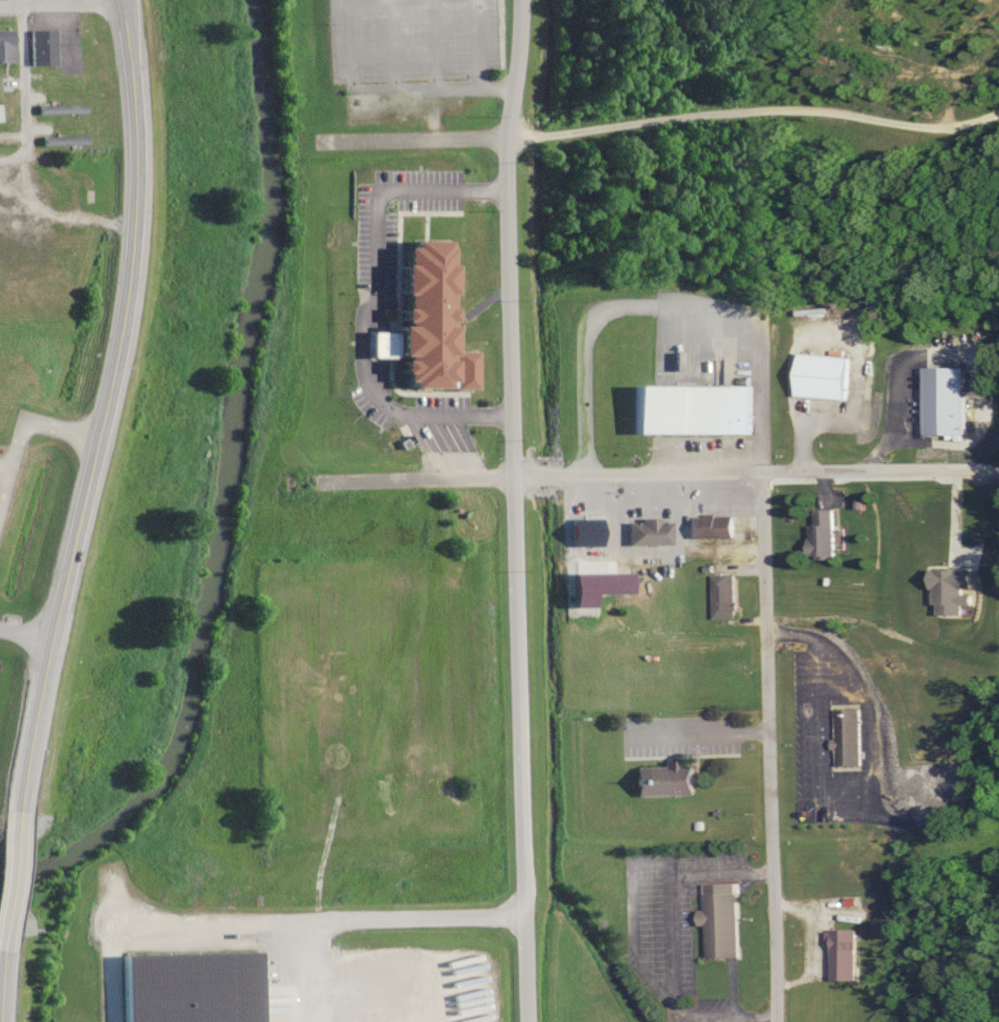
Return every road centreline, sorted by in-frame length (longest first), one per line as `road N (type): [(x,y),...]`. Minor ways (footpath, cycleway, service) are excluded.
road 1 (residential): [(528,1021),(505,178),(519,0)]
road 2 (primary): [(23,805),(51,639),(122,324),(136,135),(119,0)]
road 3 (residential): [(978,467),(294,483)]
road 4 (residential): [(777,1021),(763,471)]
road 5 (residential): [(506,140),(319,141)]
road 6 (residential): [(0,160),(25,144),(21,0)]
road 7 (primary): [(6,947),(23,805)]

